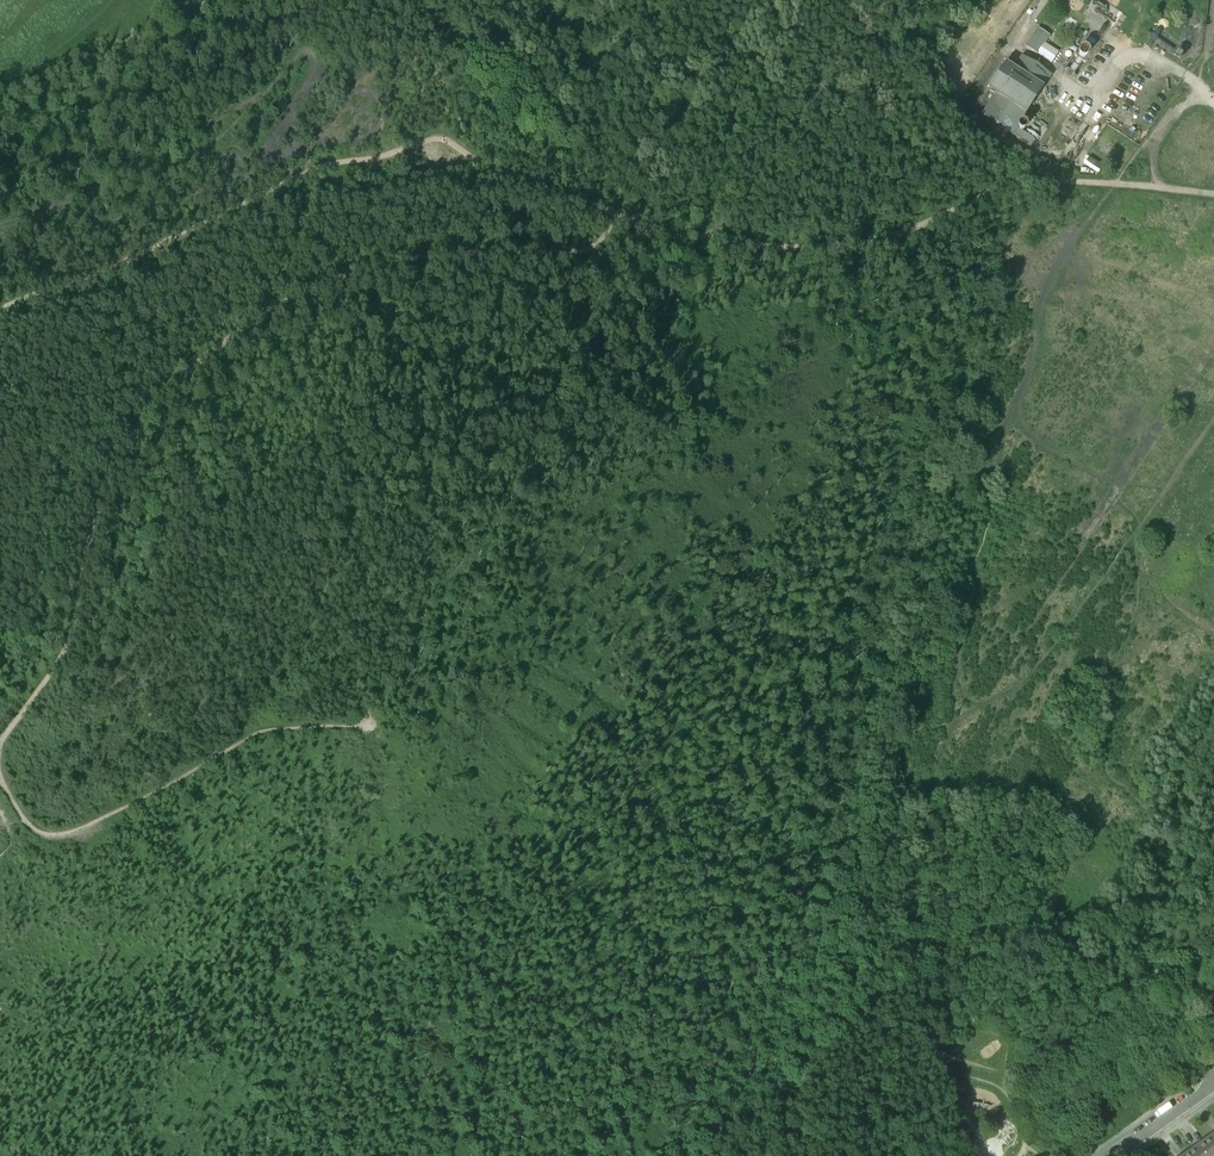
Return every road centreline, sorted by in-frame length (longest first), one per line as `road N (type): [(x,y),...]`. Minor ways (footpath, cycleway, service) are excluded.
road 1 (residential): [(1112,1155),(1213,1078)]
road 2 (track): [(1209,99),(1190,103),(1156,135),(1159,189)]

